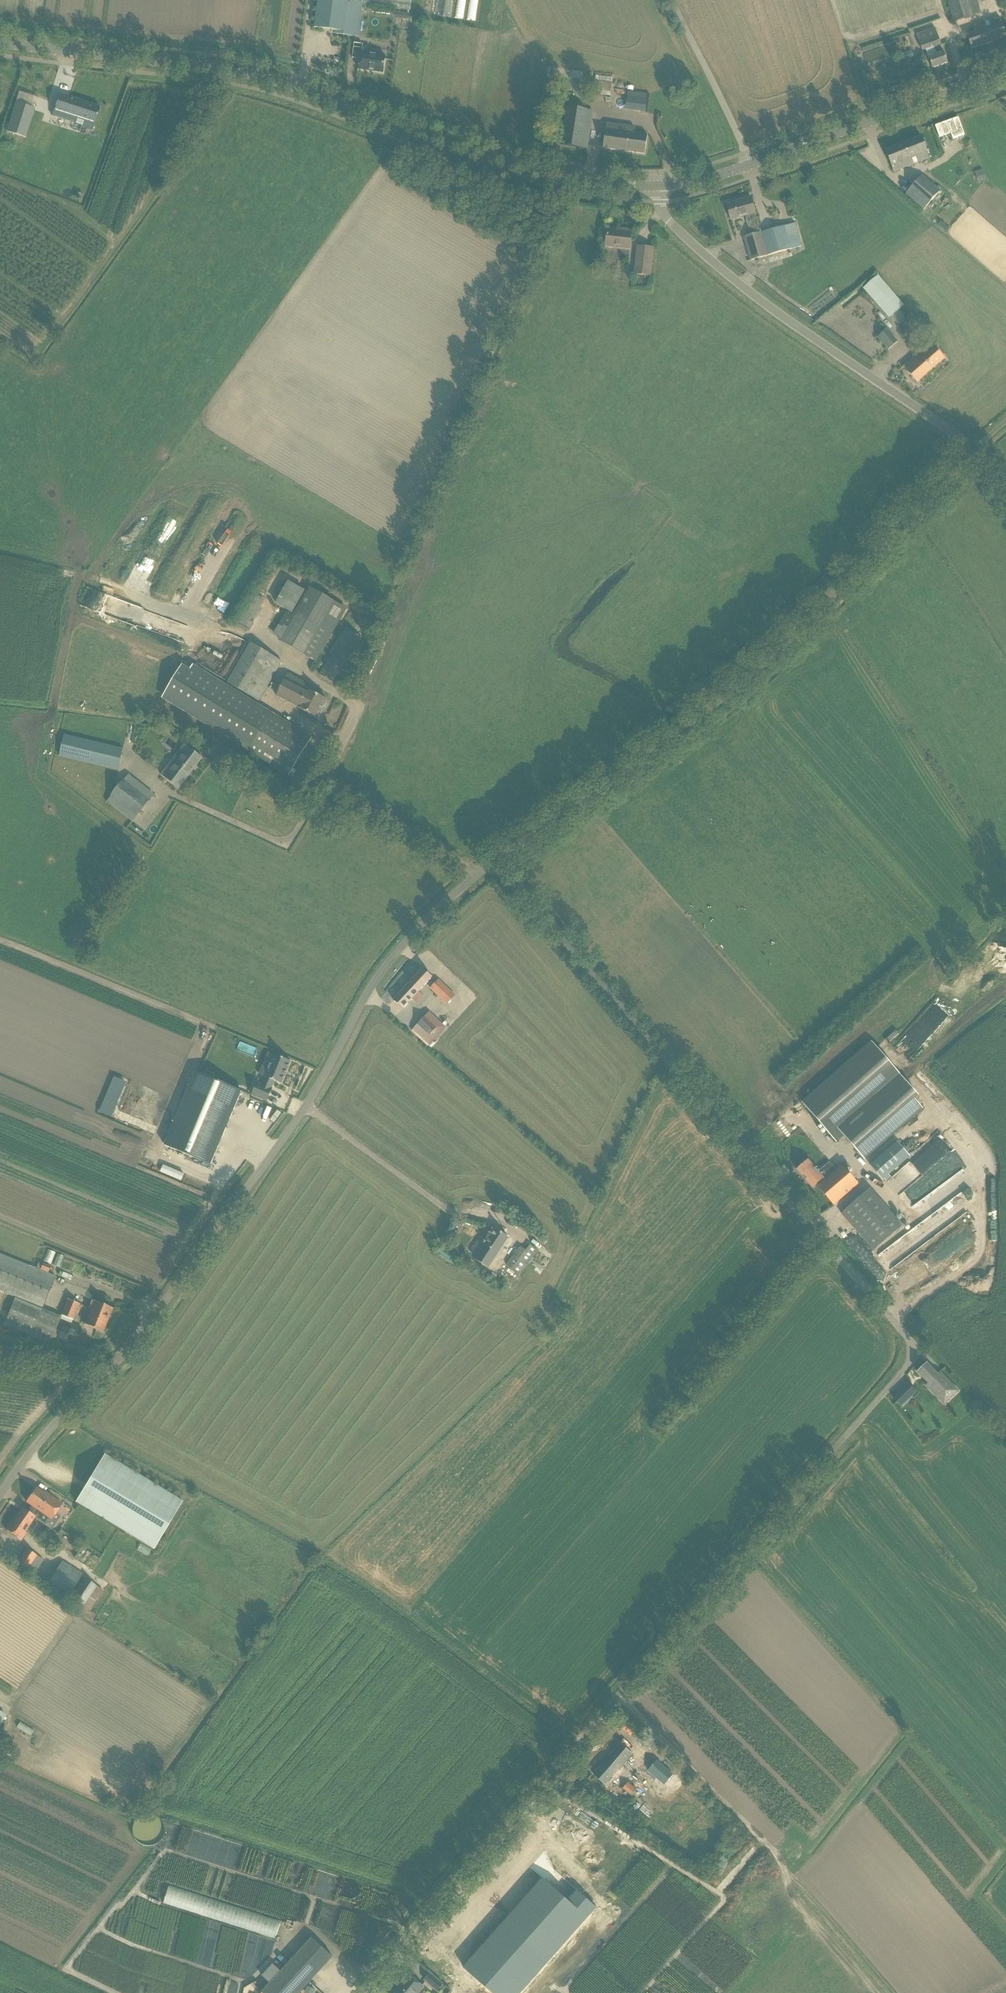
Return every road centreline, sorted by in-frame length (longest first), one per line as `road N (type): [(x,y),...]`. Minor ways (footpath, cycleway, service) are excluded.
road 1 (unclassified): [(351,1992),(911,1354),(495,851)]
road 2 (unclassified): [(0,1488),(34,1434),(136,1335),(323,1065),(379,961),(475,869)]
road 3 (tertiary): [(0,43),(219,69),(502,165),(655,191)]
road 4 (unclassified): [(495,851),(747,660),(972,449)]
road 5 (unclassified): [(972,449),(774,314),(683,238),(662,214),(655,191)]
road 6 (unclassified): [(475,869),(322,780),(292,837),(273,840),(177,796)]
road 7 (tertiary): [(749,166),(1005,77)]
road 8 (unclassified): [(749,166),(671,0)]

